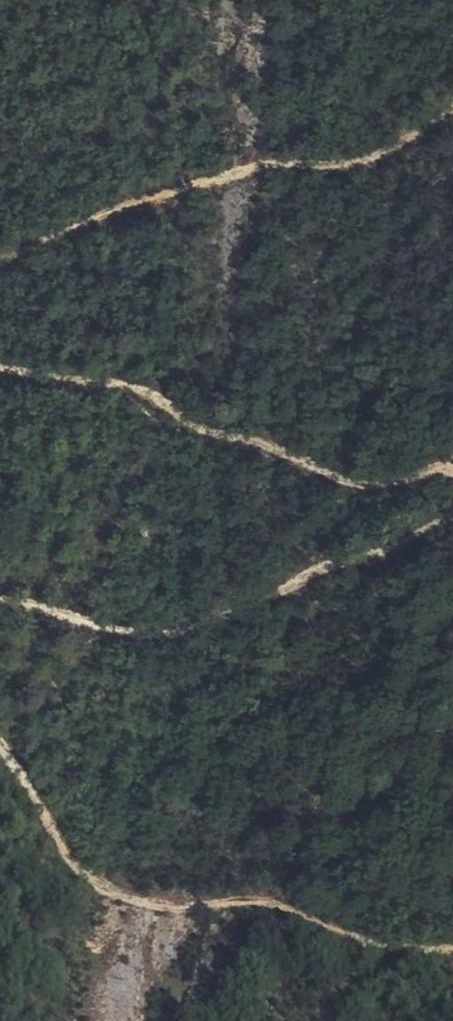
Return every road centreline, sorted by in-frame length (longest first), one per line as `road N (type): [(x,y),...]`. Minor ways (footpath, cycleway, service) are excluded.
road 1 (track): [(0,733),(84,863),(163,900),(257,892),(408,940),(452,934)]
road 2 (track): [(452,498),(161,632),(0,590)]
road 3 (track): [(452,115),(389,151),(197,179),(0,246)]
road 4 (track): [(0,365),(67,368),(370,471),(452,458)]

